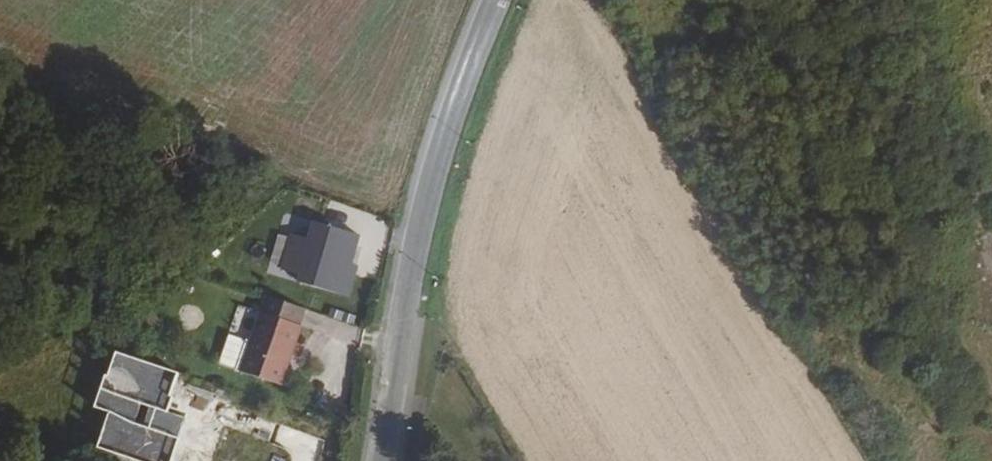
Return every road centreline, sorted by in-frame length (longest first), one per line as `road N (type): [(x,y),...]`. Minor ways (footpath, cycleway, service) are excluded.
road 1 (tertiary): [(500,0),(446,137),(426,215),(385,460)]

